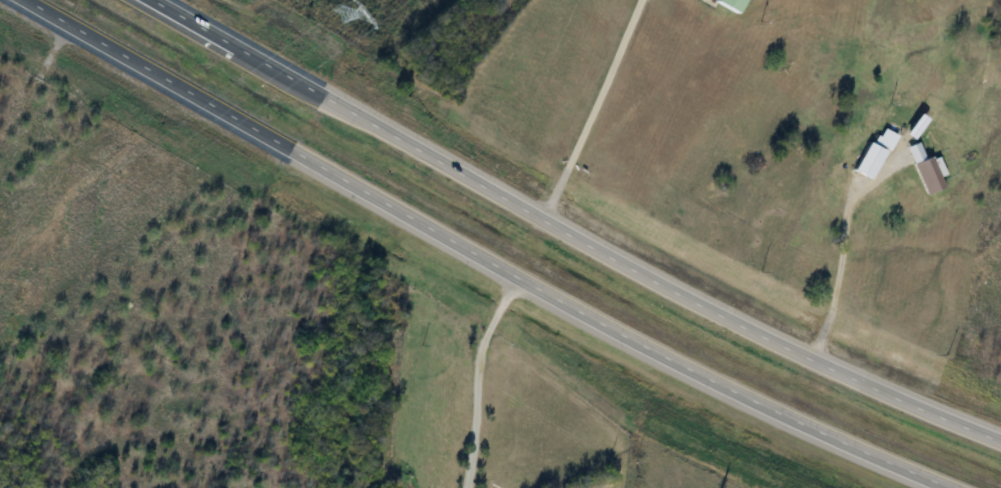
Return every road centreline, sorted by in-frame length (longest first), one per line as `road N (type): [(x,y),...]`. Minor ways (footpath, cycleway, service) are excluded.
road 1 (trunk): [(1000,440),(769,337),(237,40)]
road 2 (trunk): [(233,112),(740,394),(944,487)]
road 3 (trunk): [(34,0),(233,112)]

